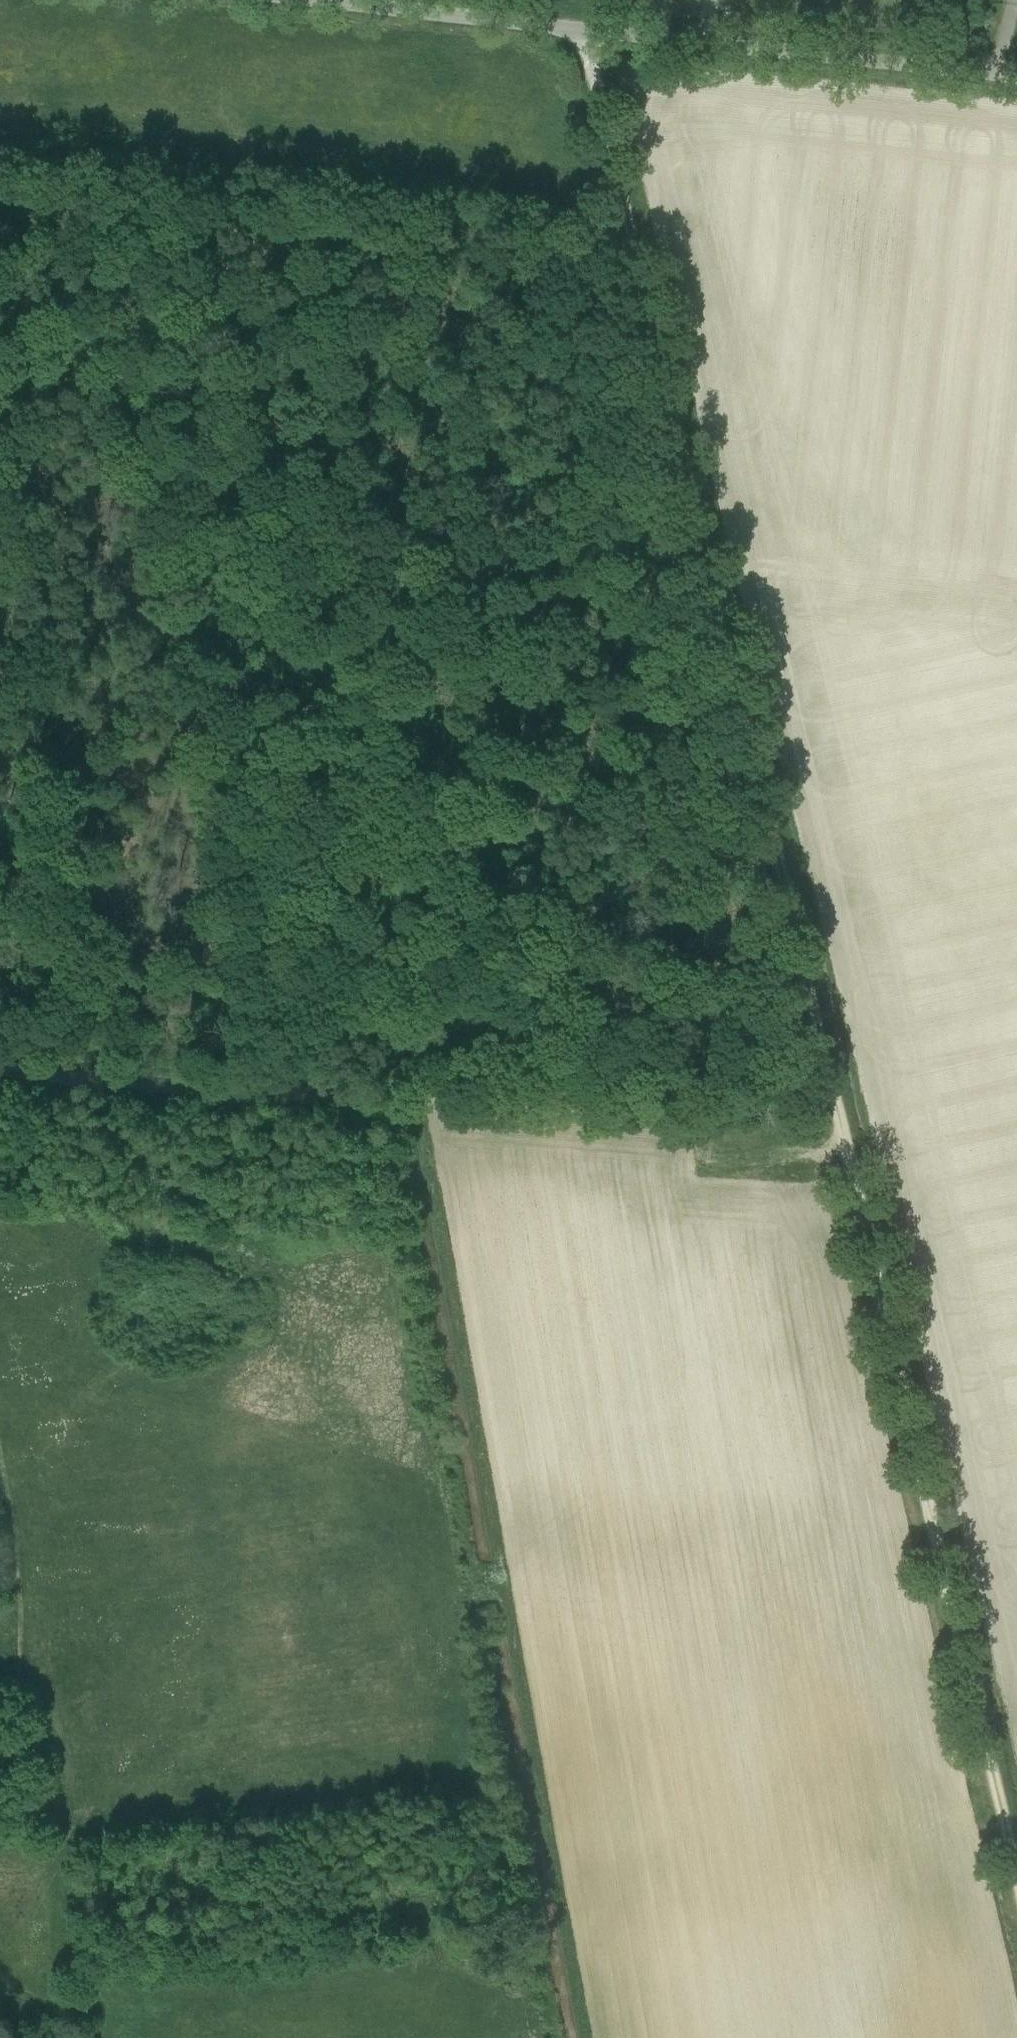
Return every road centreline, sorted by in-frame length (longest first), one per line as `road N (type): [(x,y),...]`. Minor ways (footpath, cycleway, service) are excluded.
road 1 (track): [(582,31),(1016,1878)]
road 2 (tertiary): [(1016,74),(313,0)]

